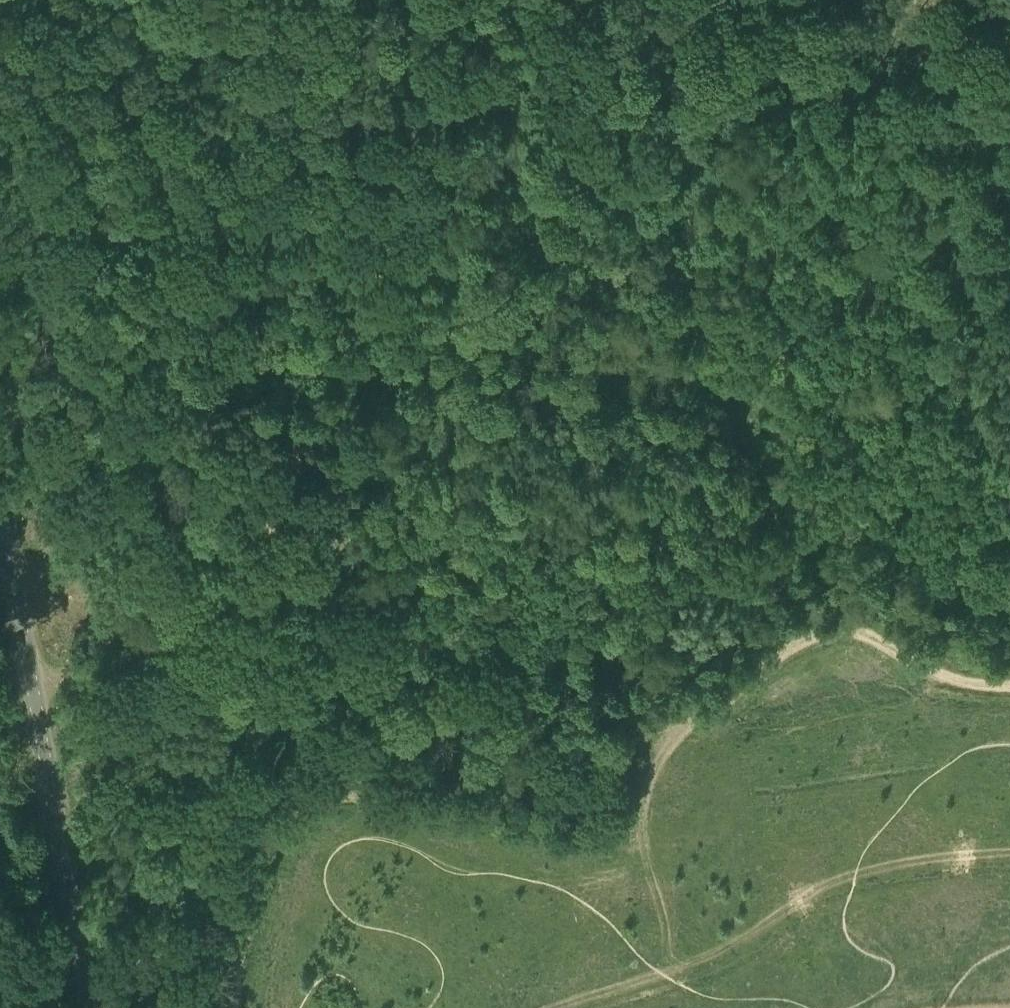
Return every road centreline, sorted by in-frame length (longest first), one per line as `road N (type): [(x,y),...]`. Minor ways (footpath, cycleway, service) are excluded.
road 1 (track): [(1009,685),(938,674),(855,632),(814,635),(675,740),(630,818),(607,836),(569,839),(366,796),(307,802),(275,841),(237,969),(238,1007)]
road 2 (track): [(1009,519),(937,530),(801,532),(779,515),(738,406),(703,379),(619,347),(452,346),(362,359),(257,348),(180,374),(148,396)]
road 3 (track): [(40,731),(77,707),(91,685),(127,595),(162,467),(148,396),(152,277),(217,140),(312,44),(329,0)]
road 4 (tertiary): [(91,1007),(0,526)]
road 5 (track): [(565,1007),(713,959),(839,880),(941,858),(1009,854)]
road 6 (track): [(584,0),(625,36),(682,48),(722,34),(772,0)]

